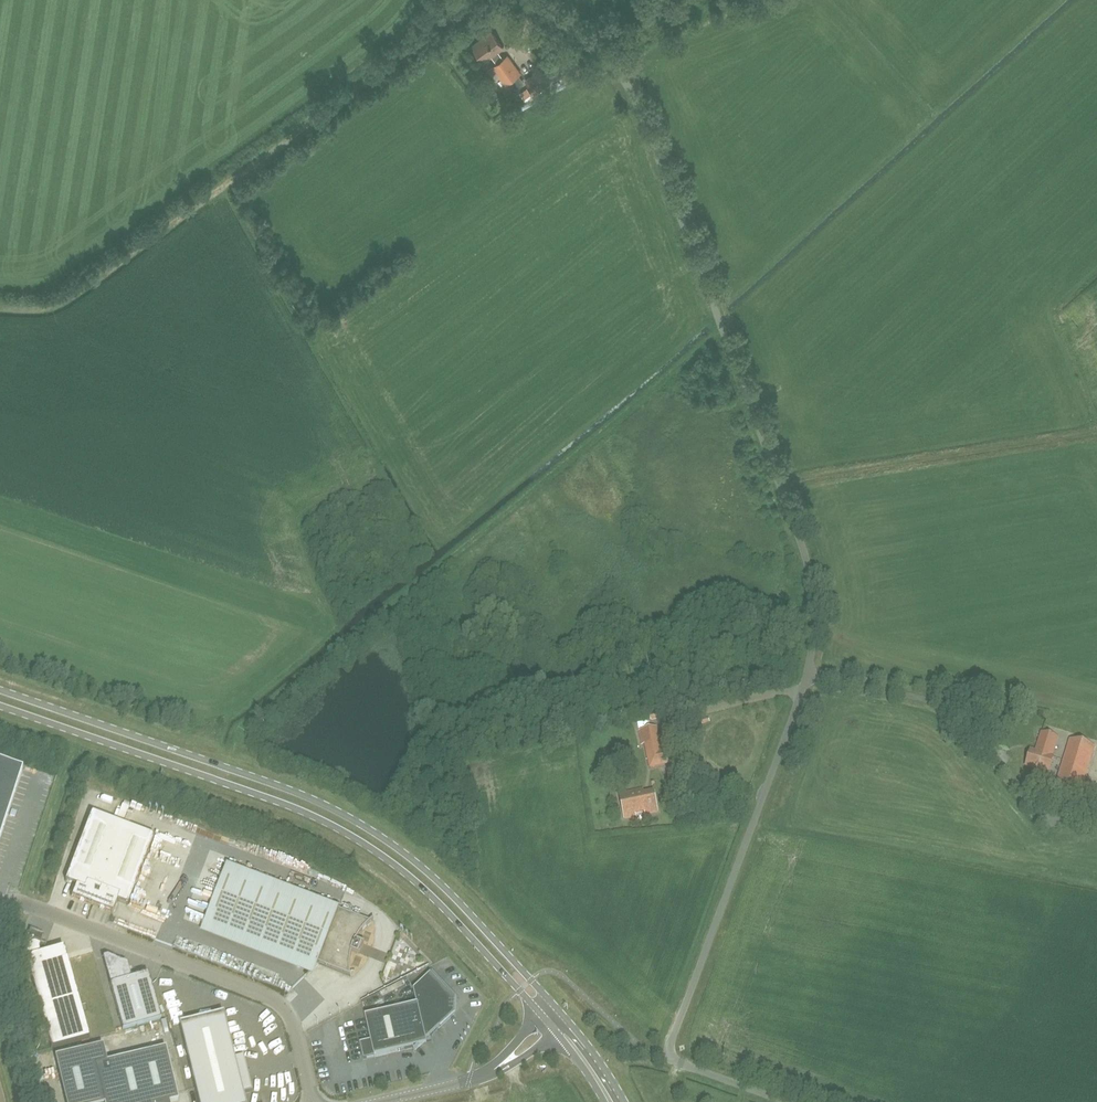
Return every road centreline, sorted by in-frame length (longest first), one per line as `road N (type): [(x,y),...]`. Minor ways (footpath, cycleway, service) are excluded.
road 1 (unclassified): [(819,671),(826,634),(821,555),(651,97),(629,63),(542,0)]
road 2 (primary): [(560,1012),(445,888),(359,823),(290,790),(0,690)]
road 3 (primary): [(0,706),(345,832),(429,894),(541,1014)]
road 4 (unclassified): [(785,1101),(669,1054),(819,671)]
road 5 (unclassified): [(0,904),(37,908),(275,1000),(293,1023),(313,1101)]
road 6 (unclassified): [(819,671),(946,698),(992,733),(1062,820)]

